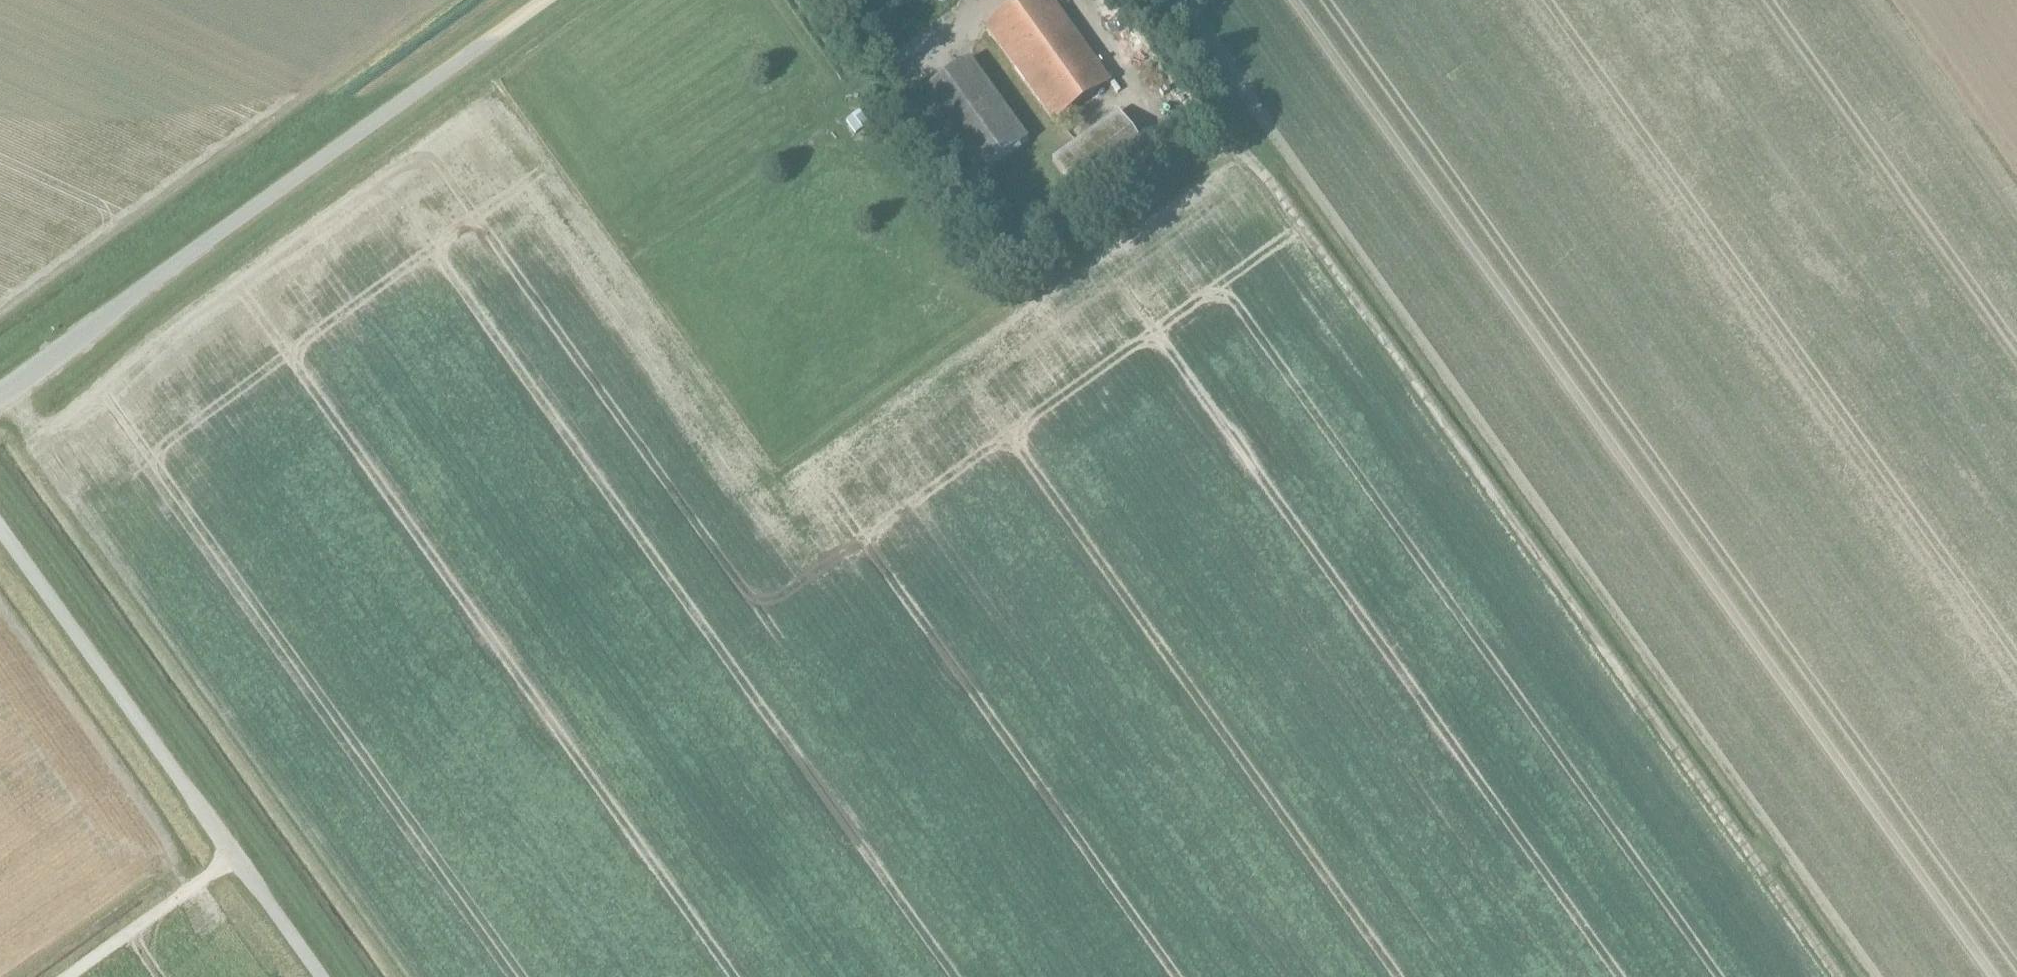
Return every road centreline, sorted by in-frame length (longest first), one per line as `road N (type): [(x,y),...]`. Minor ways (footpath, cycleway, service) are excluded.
road 1 (unclassified): [(0,391),(543,0)]
road 2 (unclassified): [(295,976),(0,551)]

